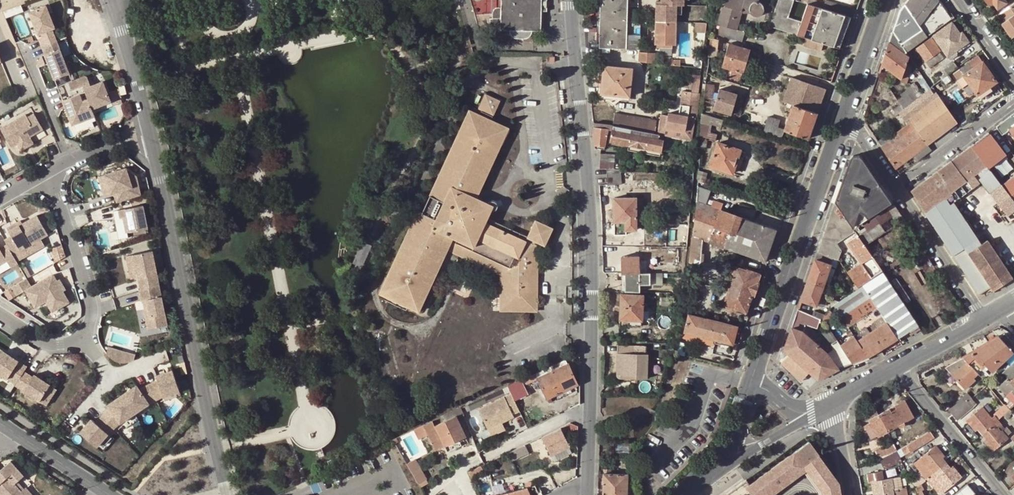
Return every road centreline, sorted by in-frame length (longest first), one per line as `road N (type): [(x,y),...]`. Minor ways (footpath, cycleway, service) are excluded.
road 1 (unclassified): [(570,0),(592,241),(590,411)]
road 2 (unclassified): [(148,134),(226,494)]
road 3 (tertiary): [(842,113),(748,382)]
road 4 (residential): [(81,337),(89,304),(49,170)]
road 5 (residential): [(1002,494),(893,366)]
road 6 (residential): [(892,188),(979,318)]
road 7 (residential): [(892,188),(1013,99)]
road 8 (unclassified): [(107,5),(124,31),(148,134)]
road 9 (tertiary): [(106,494),(4,430)]
road 10 (residential): [(24,48),(70,159)]

